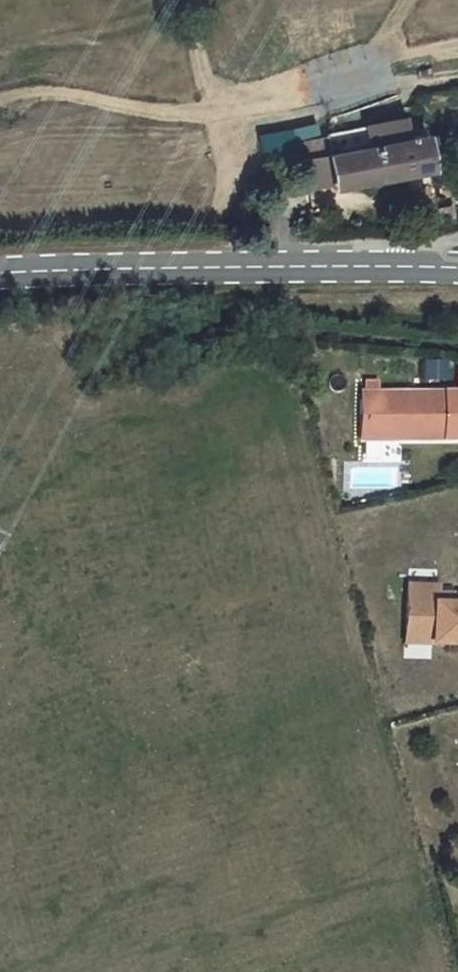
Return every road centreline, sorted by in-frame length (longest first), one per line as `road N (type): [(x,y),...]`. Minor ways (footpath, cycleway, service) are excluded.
road 1 (secondary): [(417,265),(0,275)]

